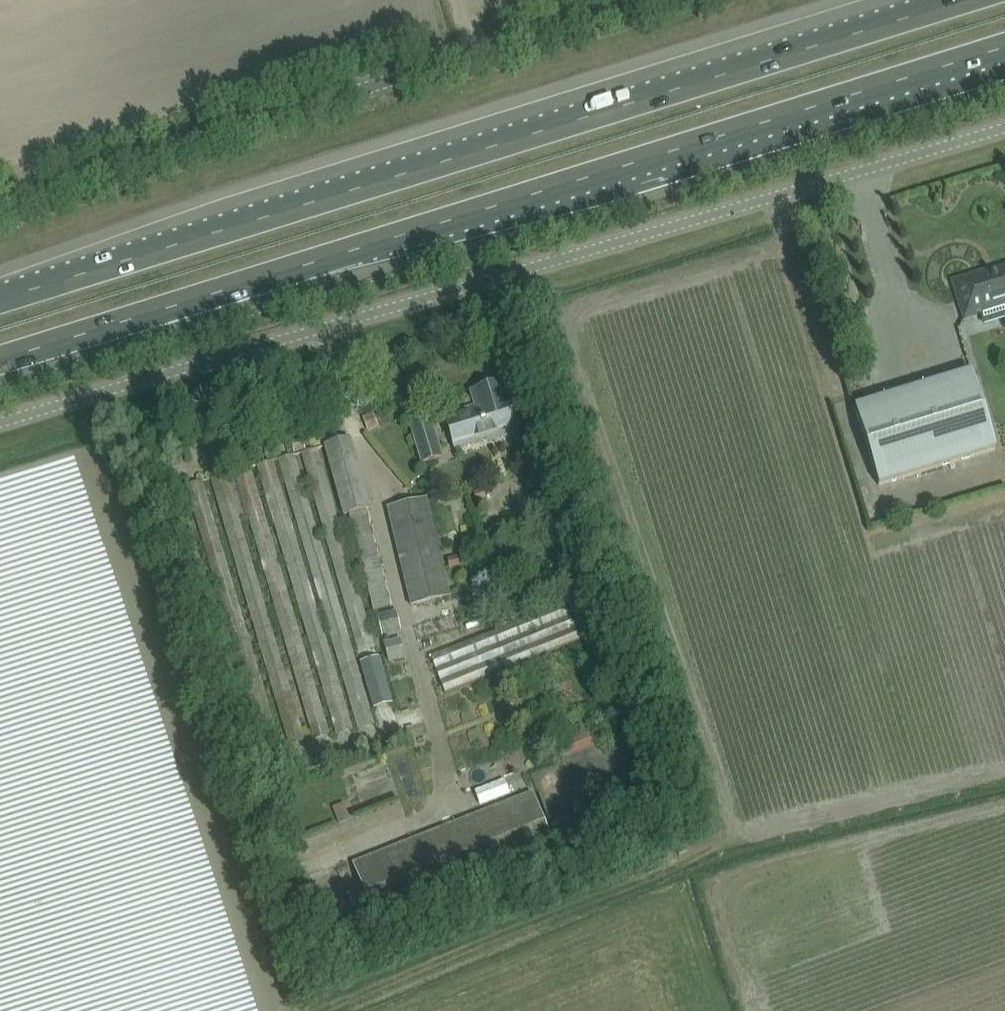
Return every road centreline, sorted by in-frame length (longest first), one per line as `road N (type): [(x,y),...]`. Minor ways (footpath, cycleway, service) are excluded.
road 1 (motorway): [(0,358),(1004,46)]
road 2 (unclassified): [(1004,138),(0,430)]
road 3 (motorway): [(963,0),(0,299)]
road 4 (unclassified): [(0,202),(638,0)]

